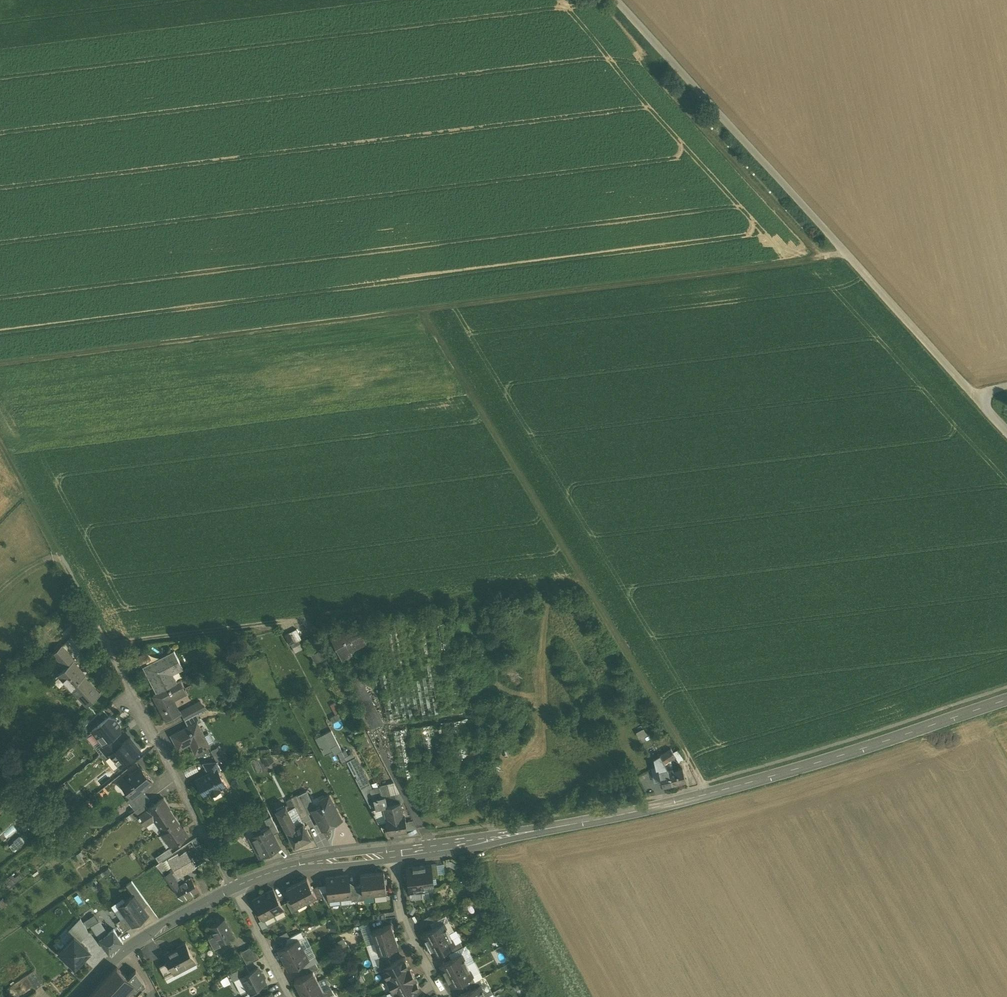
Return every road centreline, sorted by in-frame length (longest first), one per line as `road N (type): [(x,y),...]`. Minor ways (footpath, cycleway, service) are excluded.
road 1 (track): [(0,364),(818,256)]
road 2 (secondary): [(397,853),(664,804),(1006,699)]
road 3 (unclassified): [(616,0),(1006,433)]
road 4 (track): [(422,308),(709,792)]
road 5 (track): [(585,582),(108,647)]
road 6 (residential): [(58,556),(234,886)]
road 7 (secondary): [(76,996),(123,949),(234,886)]
road 8 (secondary): [(234,886),(302,863),(397,853)]
road 9 (residential): [(448,996),(405,912),(397,853)]
road 10 (track): [(58,556),(0,443)]
road 11 (residential): [(234,886),(292,996)]

